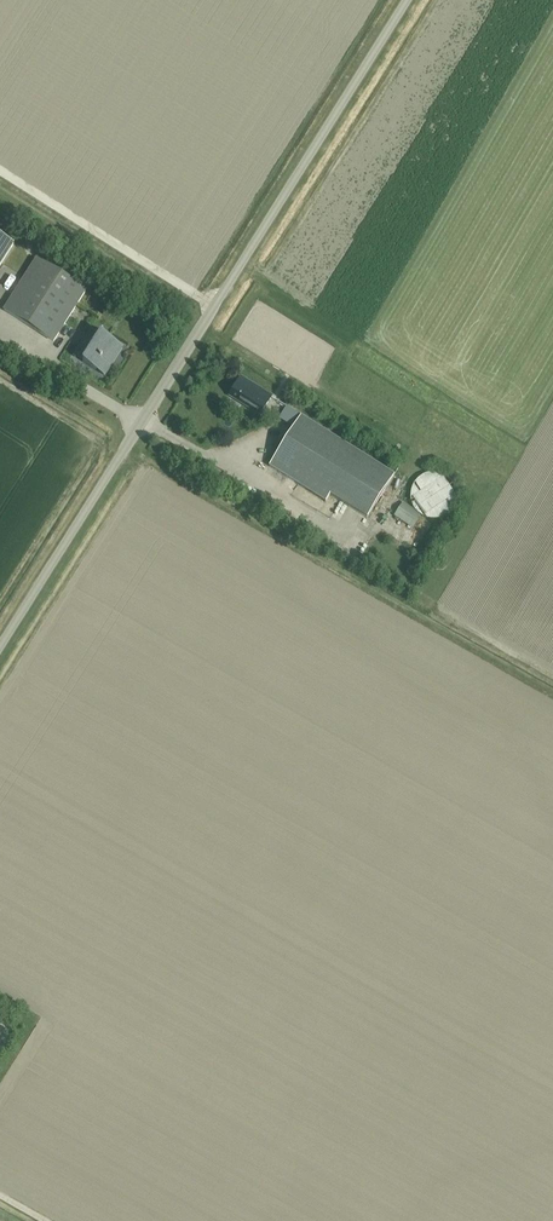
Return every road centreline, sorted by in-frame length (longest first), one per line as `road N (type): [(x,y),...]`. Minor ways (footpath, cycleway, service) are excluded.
road 1 (unclassified): [(0,647),(408,0)]

